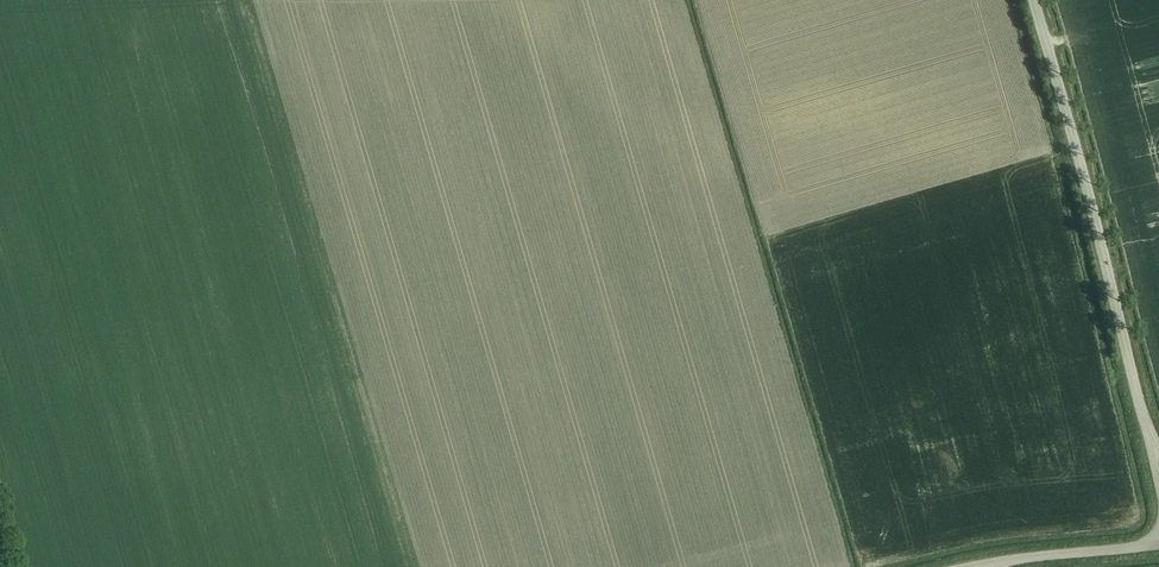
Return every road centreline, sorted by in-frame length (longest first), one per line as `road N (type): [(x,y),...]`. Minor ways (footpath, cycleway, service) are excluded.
road 1 (unclassified): [(1154,457),(1028,0)]
road 2 (unclassified): [(983,566),(1147,546)]

